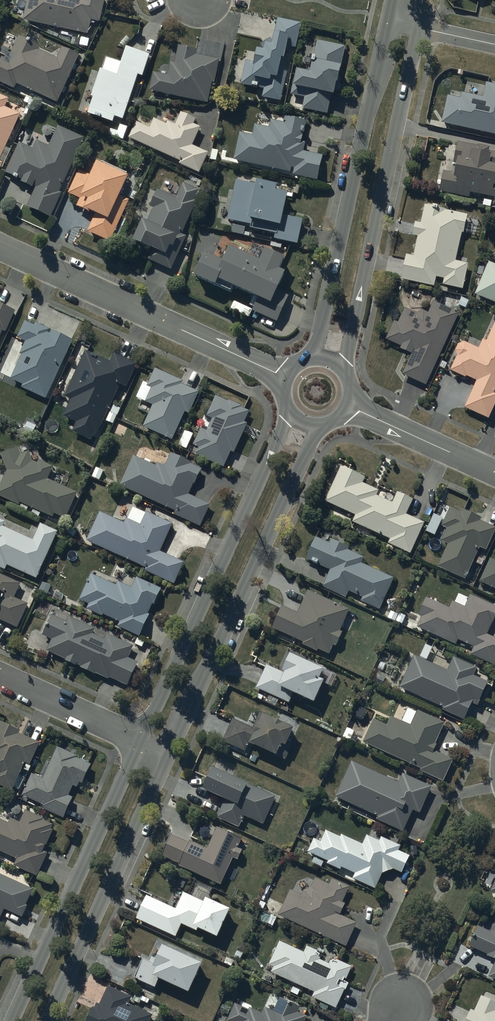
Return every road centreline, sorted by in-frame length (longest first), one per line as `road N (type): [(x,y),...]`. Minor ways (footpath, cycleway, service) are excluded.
road 1 (tertiary): [(141,741),(290,411)]
road 2 (tertiary): [(319,426),(169,754)]
road 3 (tertiary): [(421,27),(344,371)]
road 4 (tertiary): [(313,359),(390,20)]
road 5 (residential): [(0,246),(287,379)]
road 6 (tertiary): [(14,1020),(141,741)]
road 7 (tertiary): [(169,754),(48,1020)]
road 8 (residential): [(348,408),(494,474)]
road 9 (residential): [(141,741),(0,676)]

